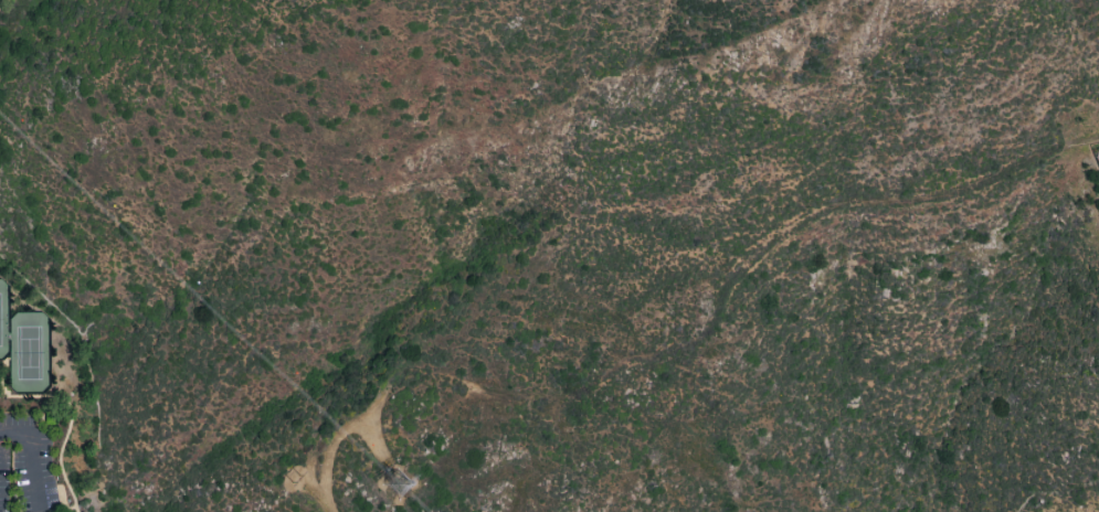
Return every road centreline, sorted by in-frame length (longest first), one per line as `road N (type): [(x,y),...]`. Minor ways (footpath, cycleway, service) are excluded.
road 1 (track): [(329,511),(320,476),(360,419),(393,462)]

